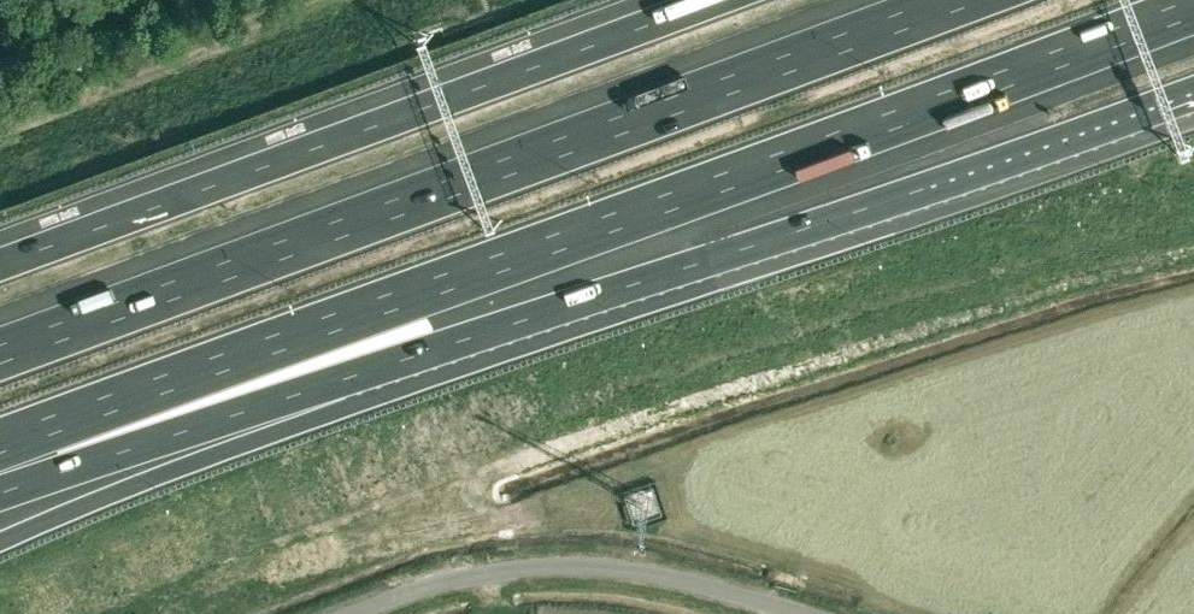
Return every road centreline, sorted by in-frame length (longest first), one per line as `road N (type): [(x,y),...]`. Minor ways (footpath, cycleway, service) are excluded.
road 1 (motorway): [(0,444),(1193,8)]
road 2 (motorway): [(0,463),(128,447),(1193,93)]
road 3 (motorway): [(958,0),(0,351)]
road 4 (motorway): [(714,0),(0,264)]
road 5 (unclassified): [(356,613),(484,570),(554,564),(665,574),(806,613)]

